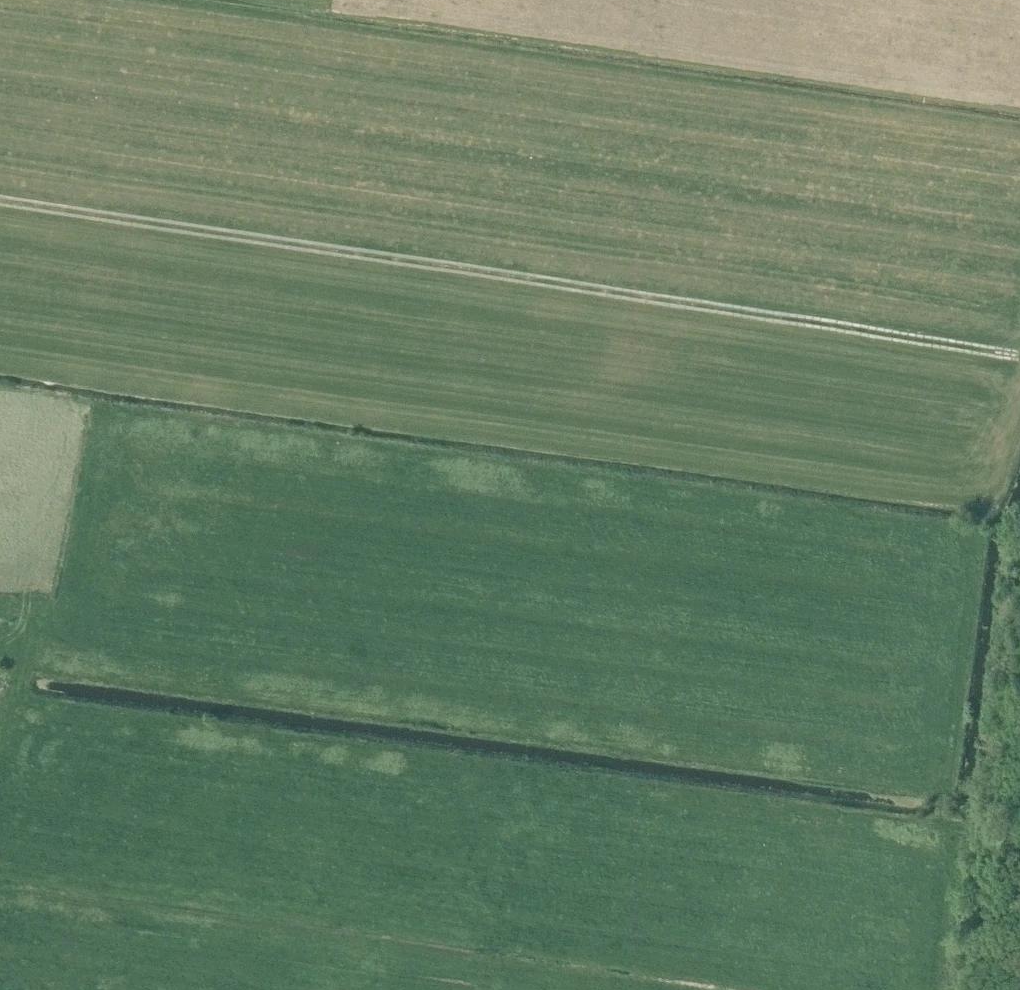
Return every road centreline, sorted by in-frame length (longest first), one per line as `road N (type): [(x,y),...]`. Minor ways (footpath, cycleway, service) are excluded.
road 1 (track): [(1015,355),(0,200)]

